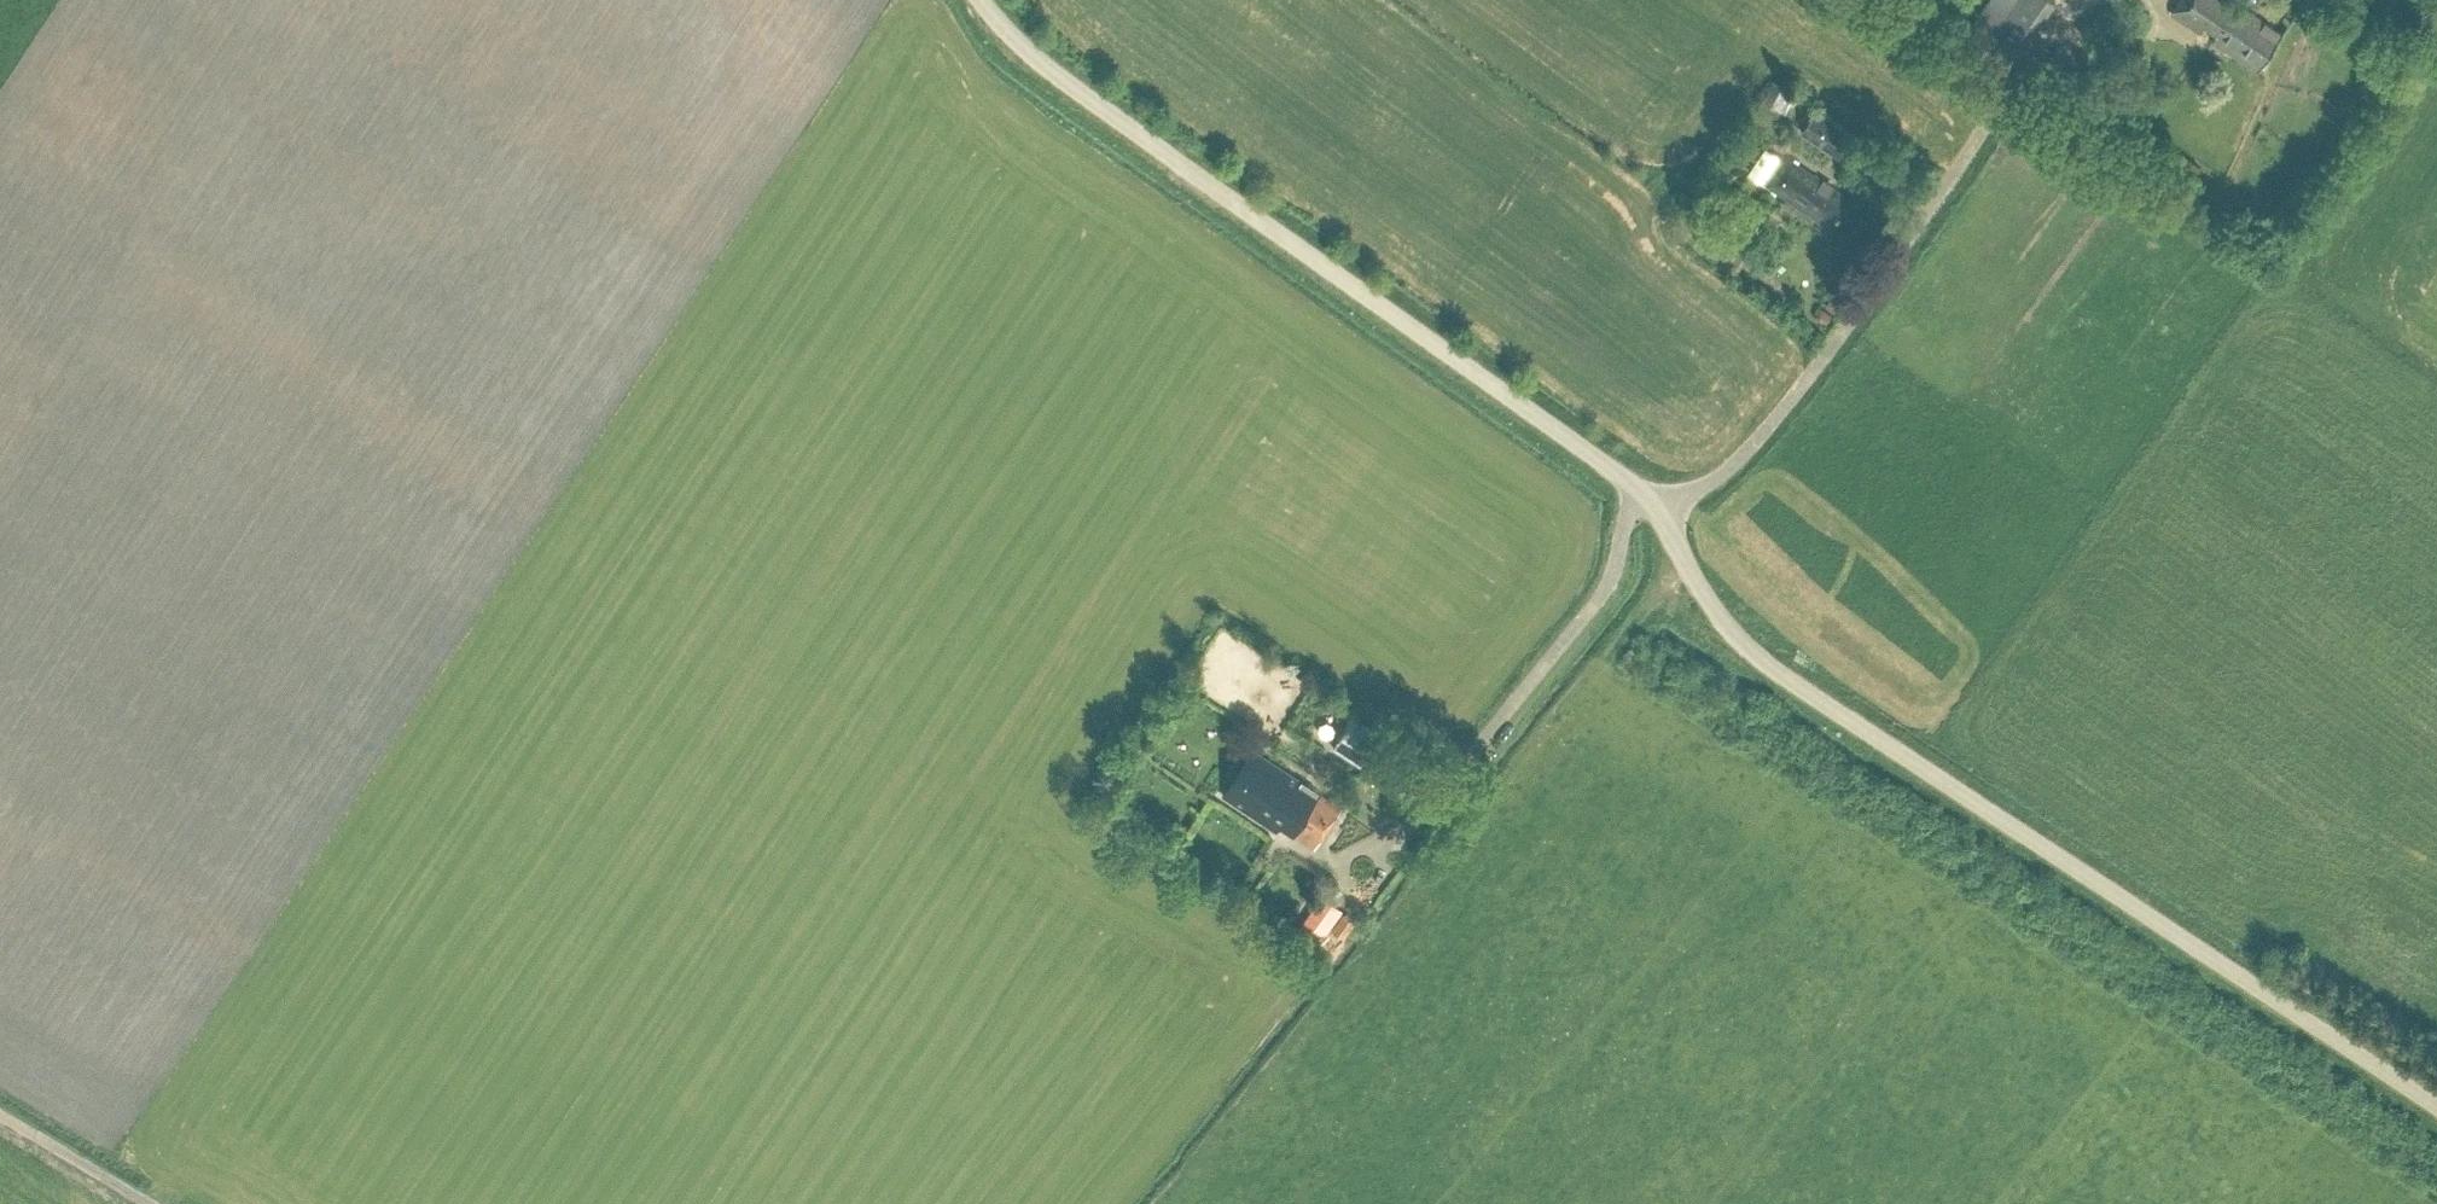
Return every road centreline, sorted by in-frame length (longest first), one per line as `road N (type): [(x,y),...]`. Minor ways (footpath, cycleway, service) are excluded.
road 1 (unclassified): [(2436,1104),(1770,664),(1713,605),(1658,510)]
road 2 (unclassified): [(1658,510),(1625,477),(1037,59),(980,0)]
road 3 (unclassified): [(1658,510),(1727,470),(1766,427),(2016,83)]

